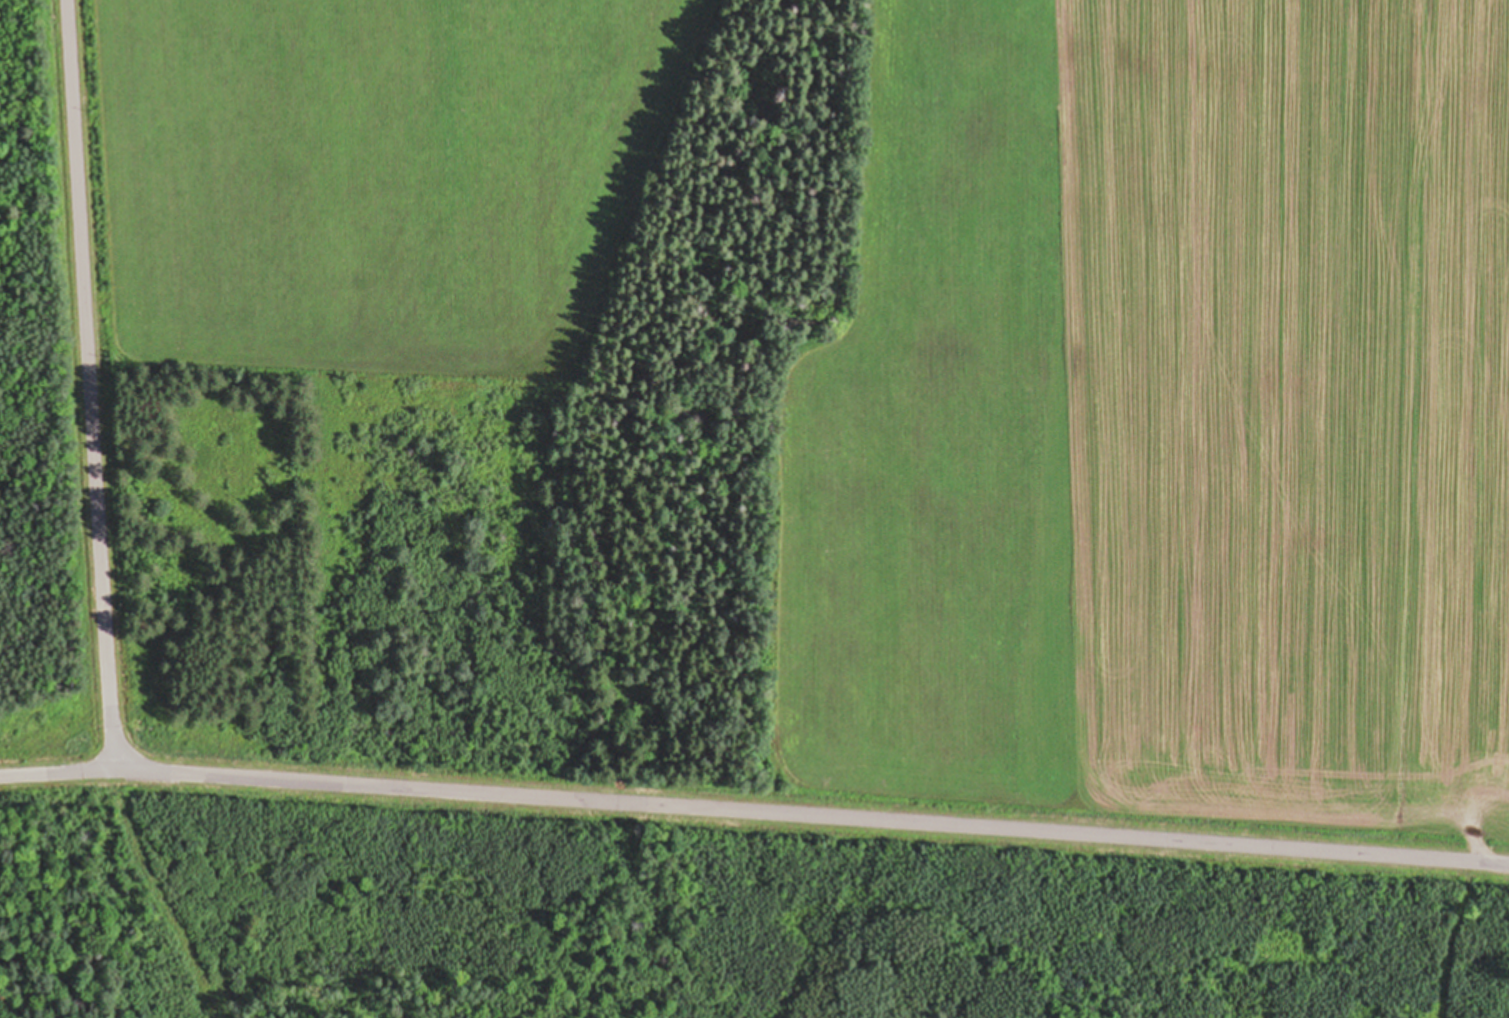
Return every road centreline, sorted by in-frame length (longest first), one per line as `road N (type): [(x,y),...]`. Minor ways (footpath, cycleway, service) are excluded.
road 1 (residential): [(1508,862),(115,769)]
road 2 (residential): [(115,769),(65,0)]

